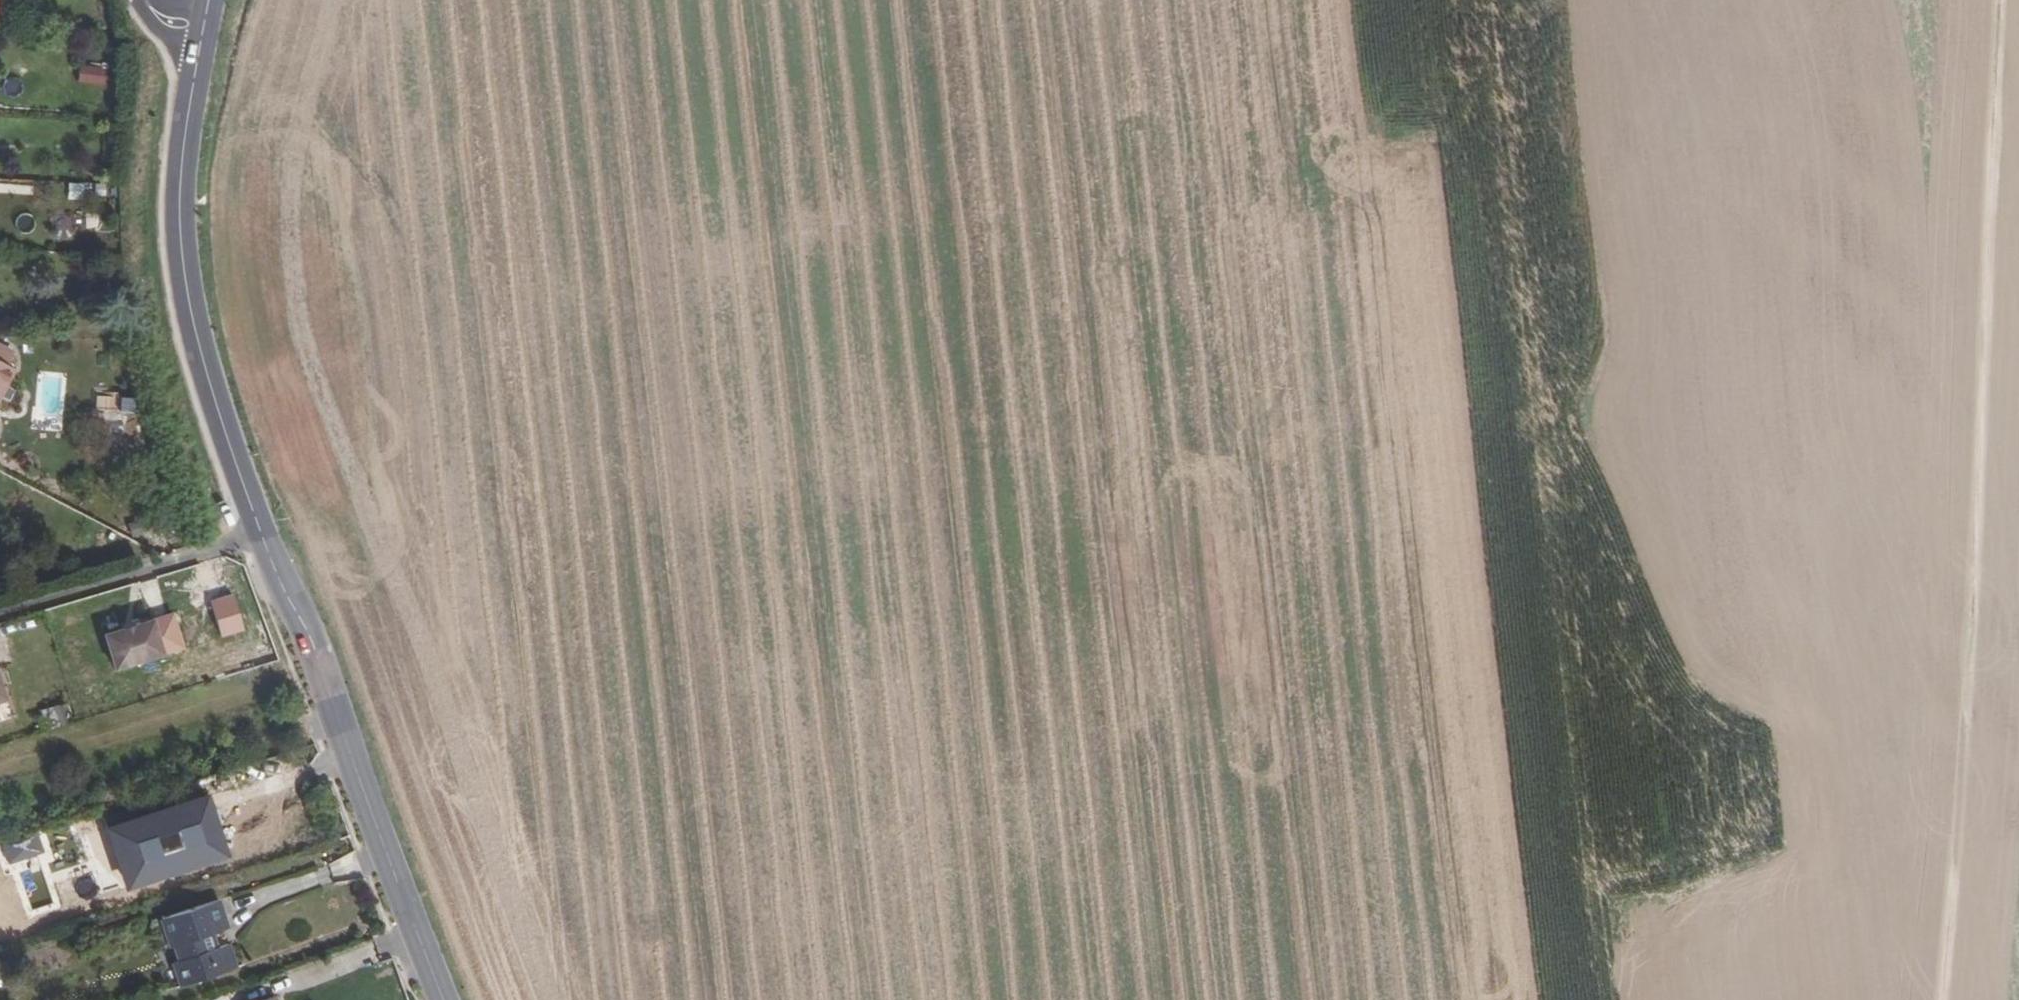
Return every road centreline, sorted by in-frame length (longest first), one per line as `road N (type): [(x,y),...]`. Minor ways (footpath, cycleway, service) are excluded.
road 1 (tertiary): [(262,536),(195,334),(181,258),(181,160),(202,35)]
road 2 (tertiary): [(443,999),(308,632),(262,536)]
road 3 (residential): [(262,536),(0,611)]

